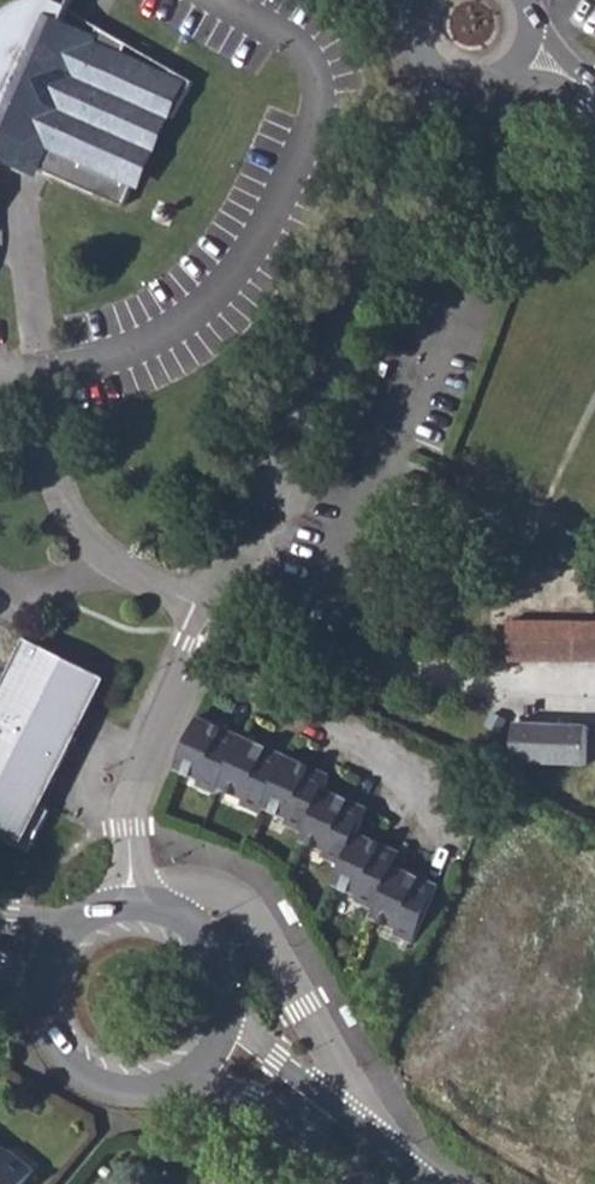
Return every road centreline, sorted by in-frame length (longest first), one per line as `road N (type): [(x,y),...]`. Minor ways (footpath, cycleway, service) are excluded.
road 1 (residential): [(441,75),(132,801),(128,925)]
road 2 (secondary): [(72,966),(70,1025),(94,1059),(135,1074),(179,1063)]
road 3 (secondary): [(322,1102),(215,1003)]
road 4 (secondary): [(433,1183),(322,1102)]
road 5 (secondary): [(179,1063),(299,1128)]
road 6 (secondary): [(215,1003),(193,945),(157,926),(128,925)]

